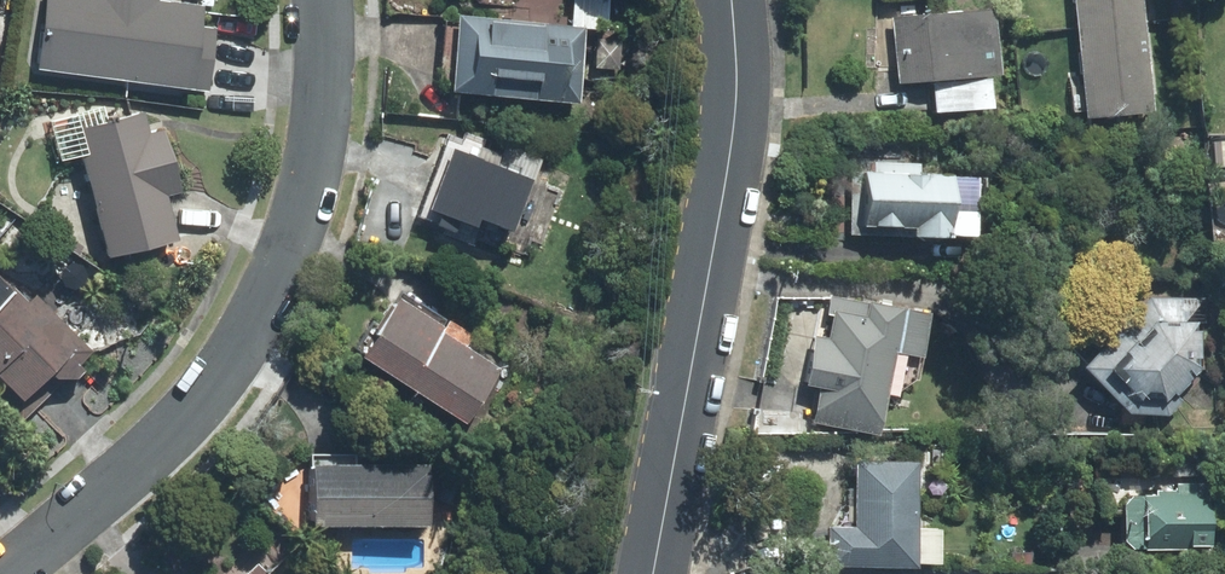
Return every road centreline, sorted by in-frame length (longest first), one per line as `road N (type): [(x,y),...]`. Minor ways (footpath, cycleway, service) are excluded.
road 1 (residential): [(6,573),(198,400),(273,268),(307,186),(325,67),(318,0)]
road 2 (unclassified): [(651,573),(735,127),(729,0)]

